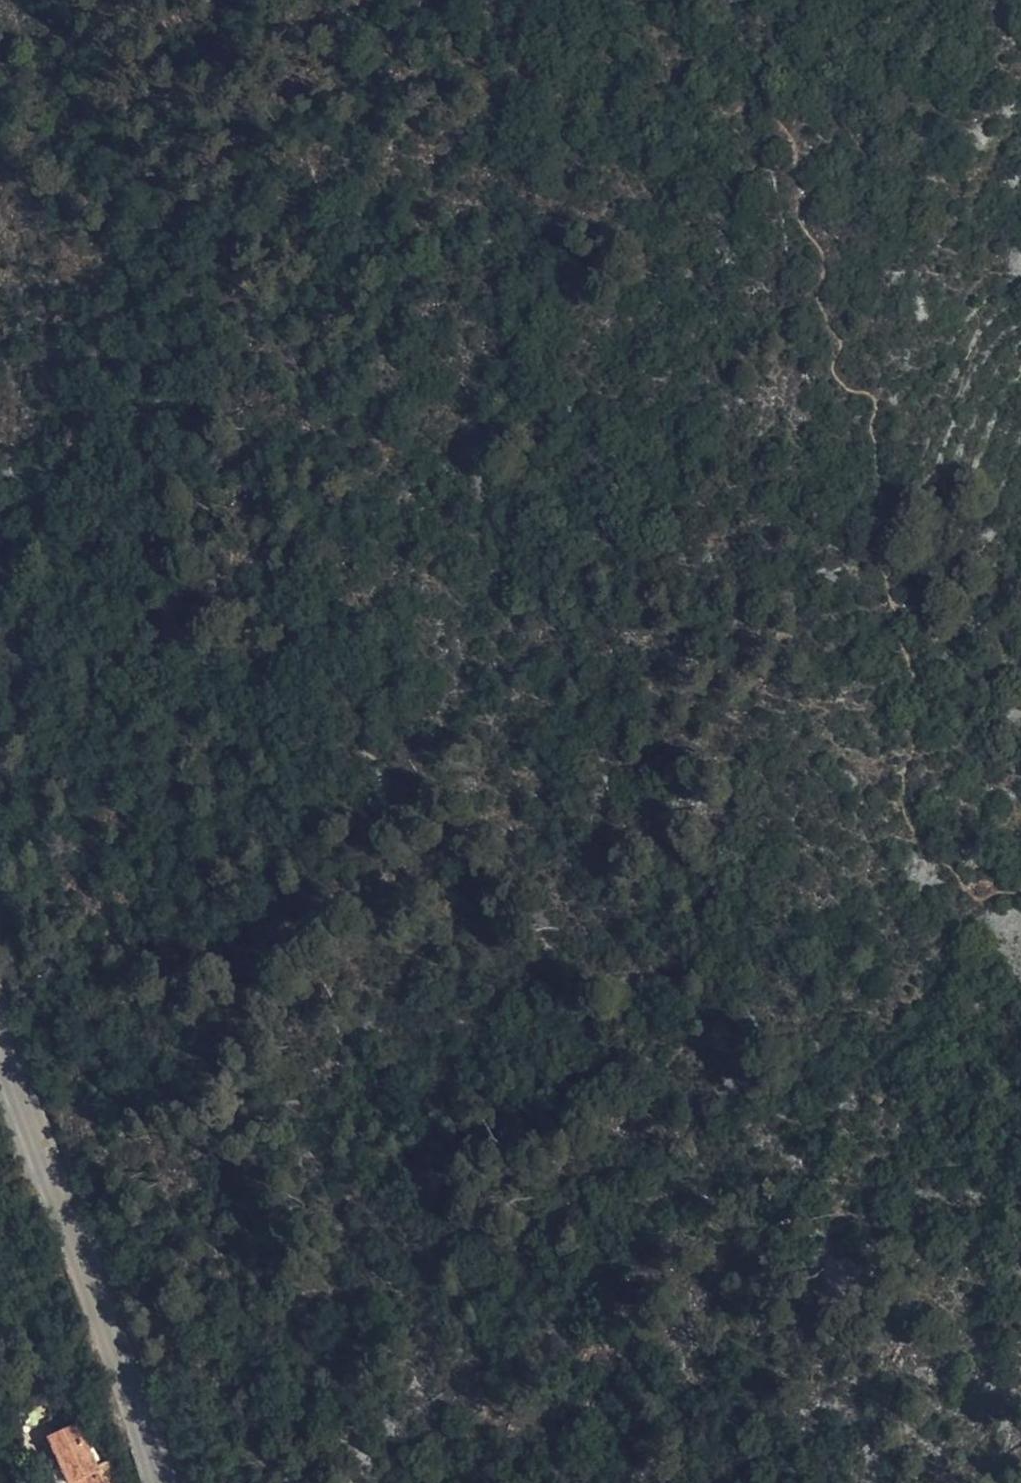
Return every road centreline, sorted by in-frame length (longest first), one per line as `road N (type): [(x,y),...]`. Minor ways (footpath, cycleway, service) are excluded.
road 1 (tertiary): [(0,1061),(153,1482)]

